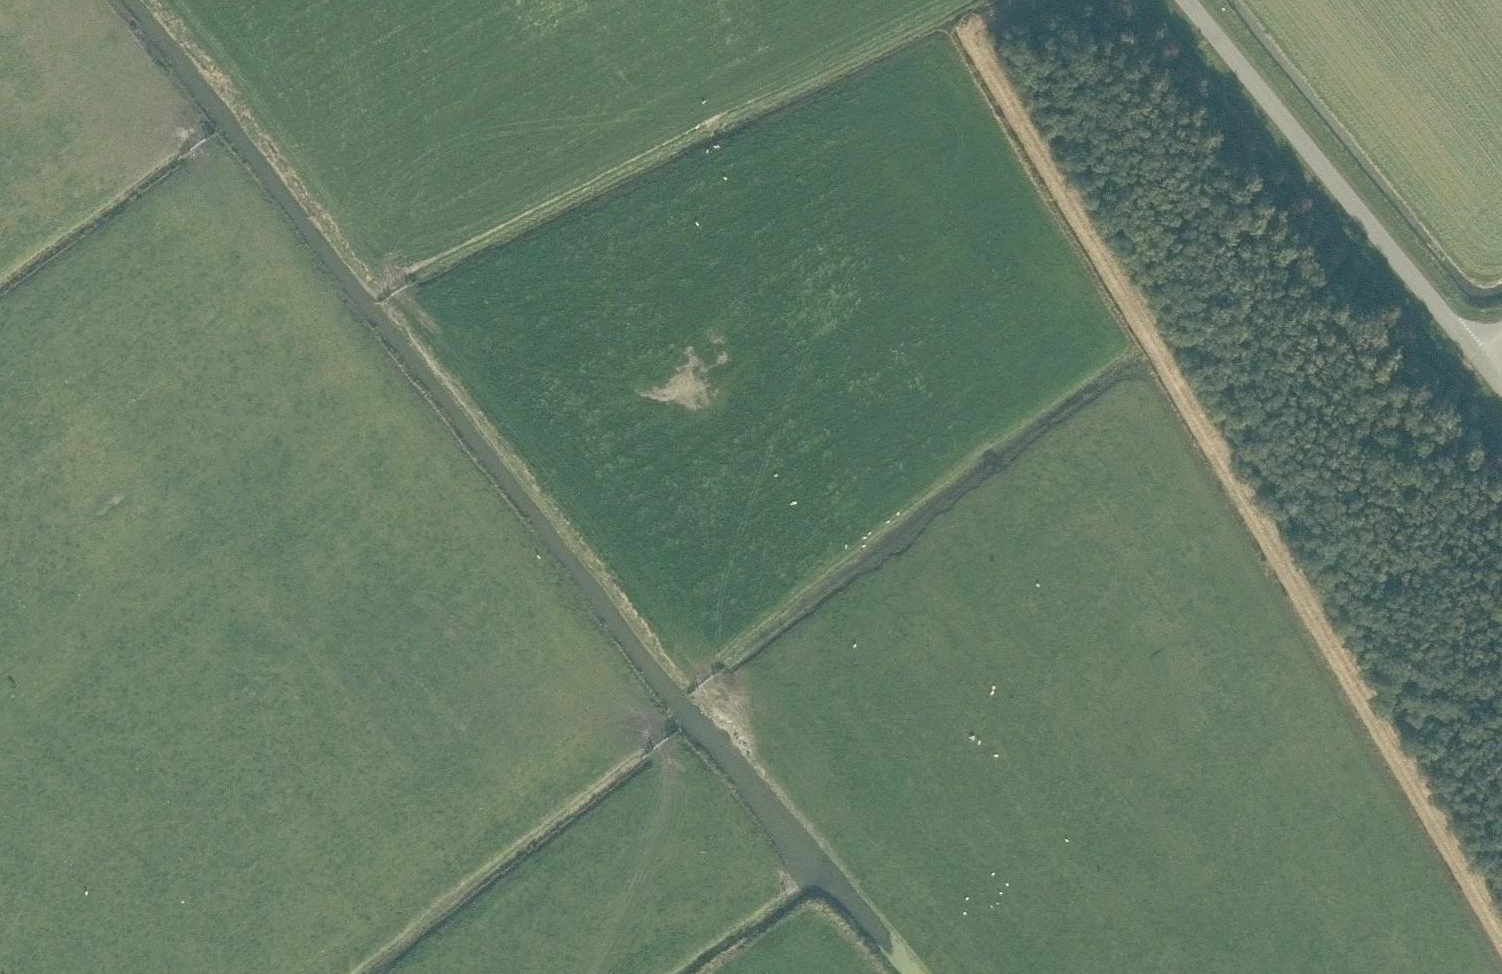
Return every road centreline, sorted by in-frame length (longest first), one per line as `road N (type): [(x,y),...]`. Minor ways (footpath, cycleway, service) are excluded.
road 1 (tertiary): [(1474,351),(1186,0)]

